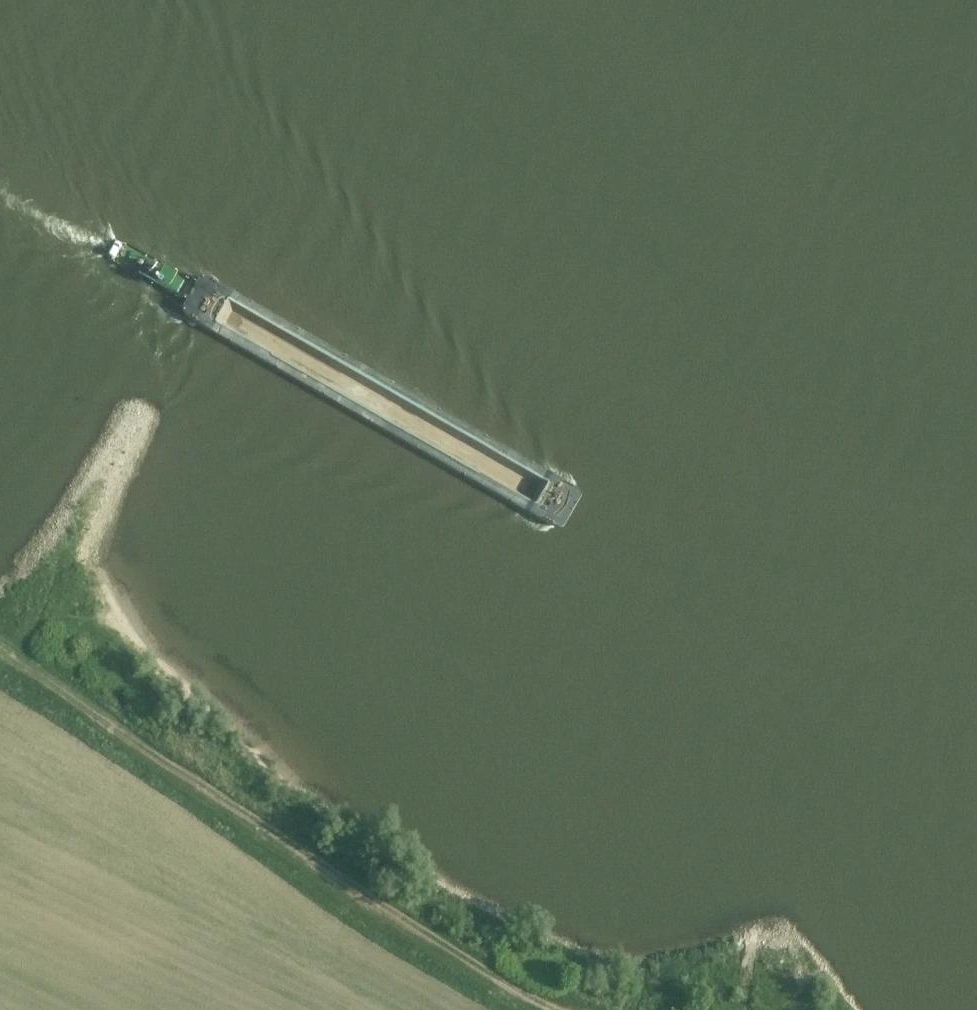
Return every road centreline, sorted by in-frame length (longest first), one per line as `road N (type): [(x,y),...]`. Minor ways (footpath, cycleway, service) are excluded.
road 1 (track): [(558,1009),(504,988),(0,650)]

